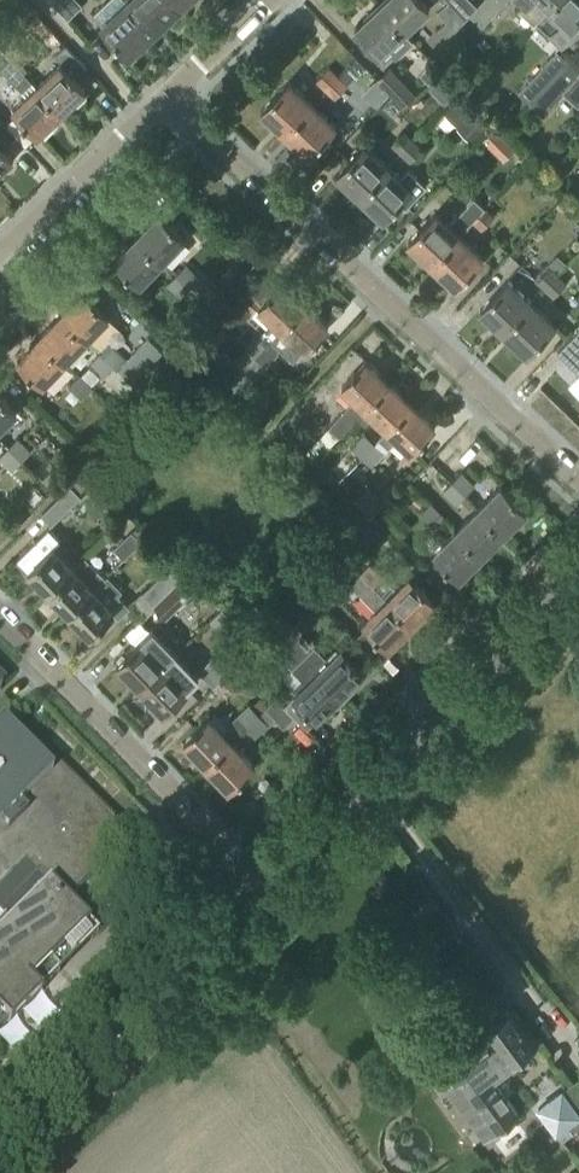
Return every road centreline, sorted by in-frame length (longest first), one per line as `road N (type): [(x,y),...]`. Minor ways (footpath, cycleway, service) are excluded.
road 1 (residential): [(578,482),(168,96)]
road 2 (tertiary): [(264,892),(578,574)]
road 3 (residential): [(264,892),(0,618)]
road 4 (tertiary): [(0,1149),(264,892)]
road 5 (residential): [(0,255),(168,96)]
road 6 (residential): [(168,96),(270,0)]

